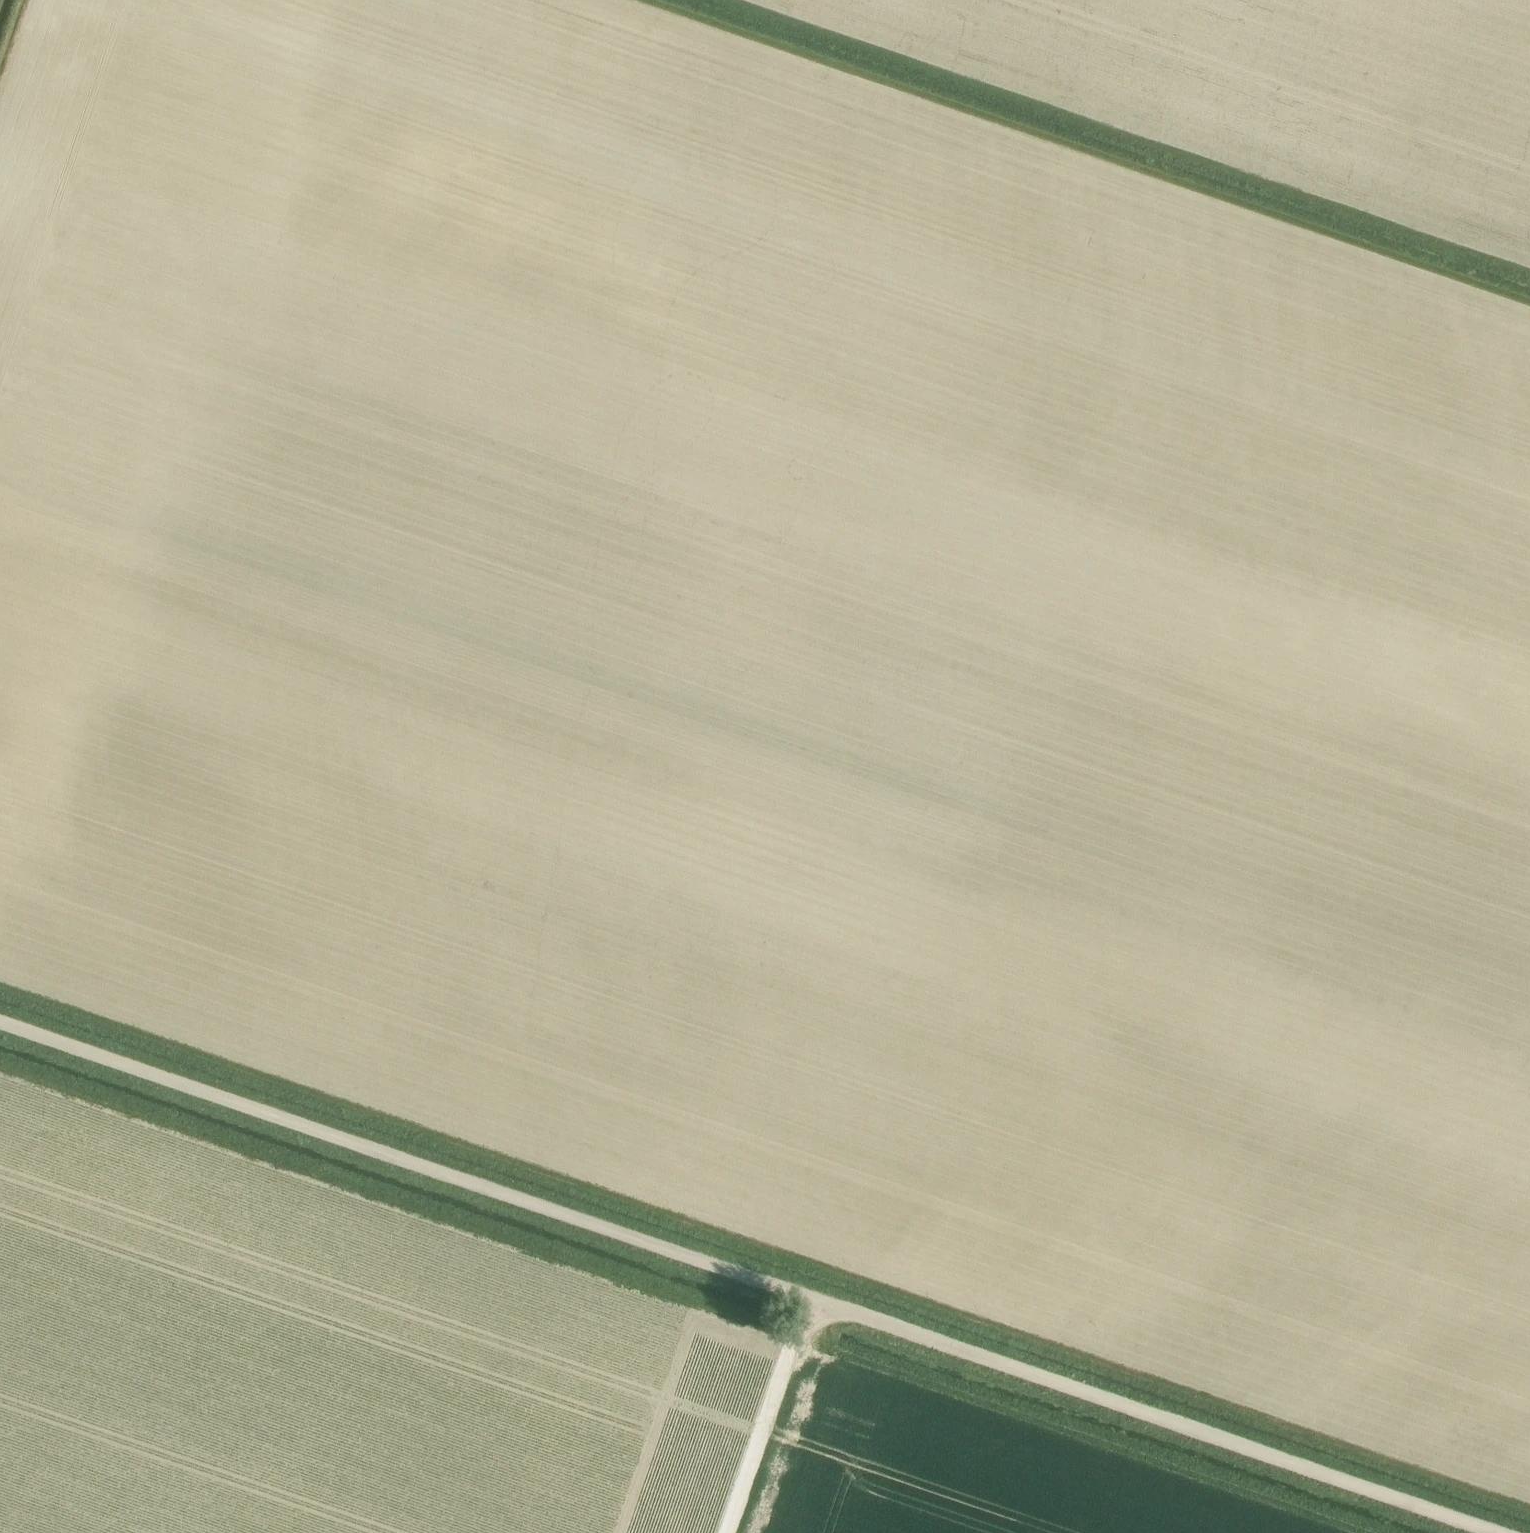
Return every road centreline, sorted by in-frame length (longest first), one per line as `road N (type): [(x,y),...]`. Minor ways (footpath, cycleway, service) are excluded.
road 1 (track): [(0,1024),(1490,1532)]

